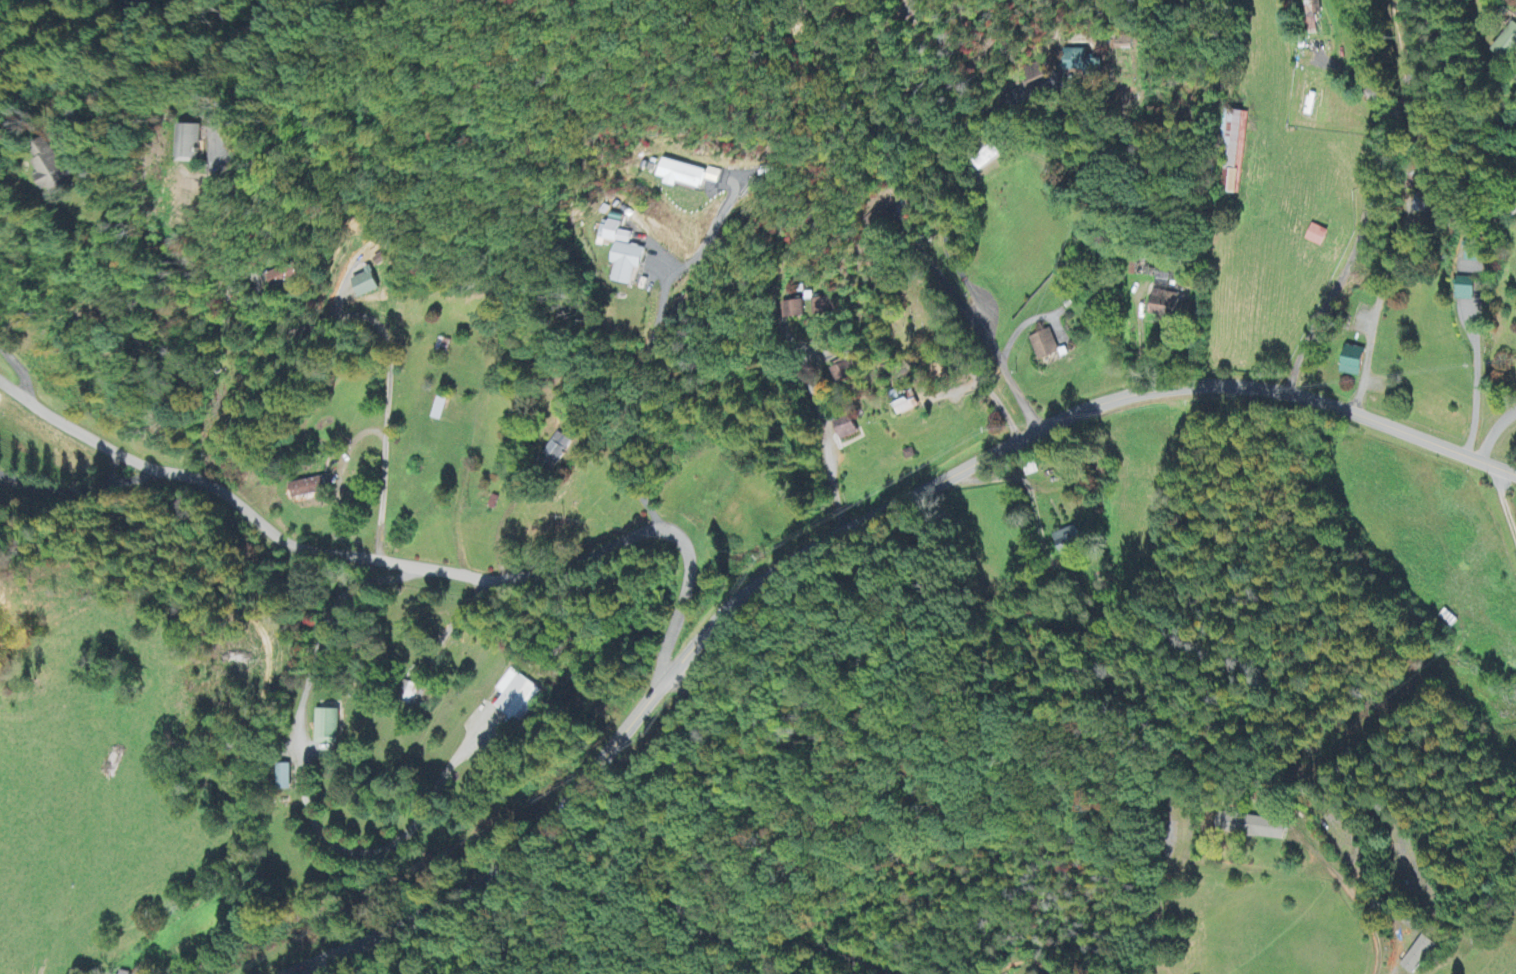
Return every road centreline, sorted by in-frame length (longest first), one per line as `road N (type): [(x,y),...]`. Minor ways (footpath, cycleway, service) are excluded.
road 1 (residential): [(295,973),(487,884),(528,854),(708,627),(783,567),(1100,403),(1167,388),(1235,385),(1414,432),(1515,474)]
road 2 (residential): [(0,385),(139,467),(207,484),(296,549),(463,580),(512,580),(561,573),(643,531),(665,530),(684,548),(686,570),(665,651),(670,679)]
road 3 (residential): [(875,973),(817,951),(724,936),(681,911),(689,865),(711,830),(711,789),(701,720),(670,679)]
road 4 (residential): [(1287,396),(1363,232),(1379,106),(1349,0)]
road 5 (residential): [(1041,430),(988,338),(962,255),(953,165),(960,134),(995,93)]
road 6 (residential): [(819,342),(805,365),(822,409),(843,531)]
road 7 (residential): [(1376,973),(1375,933),(1315,845)]

